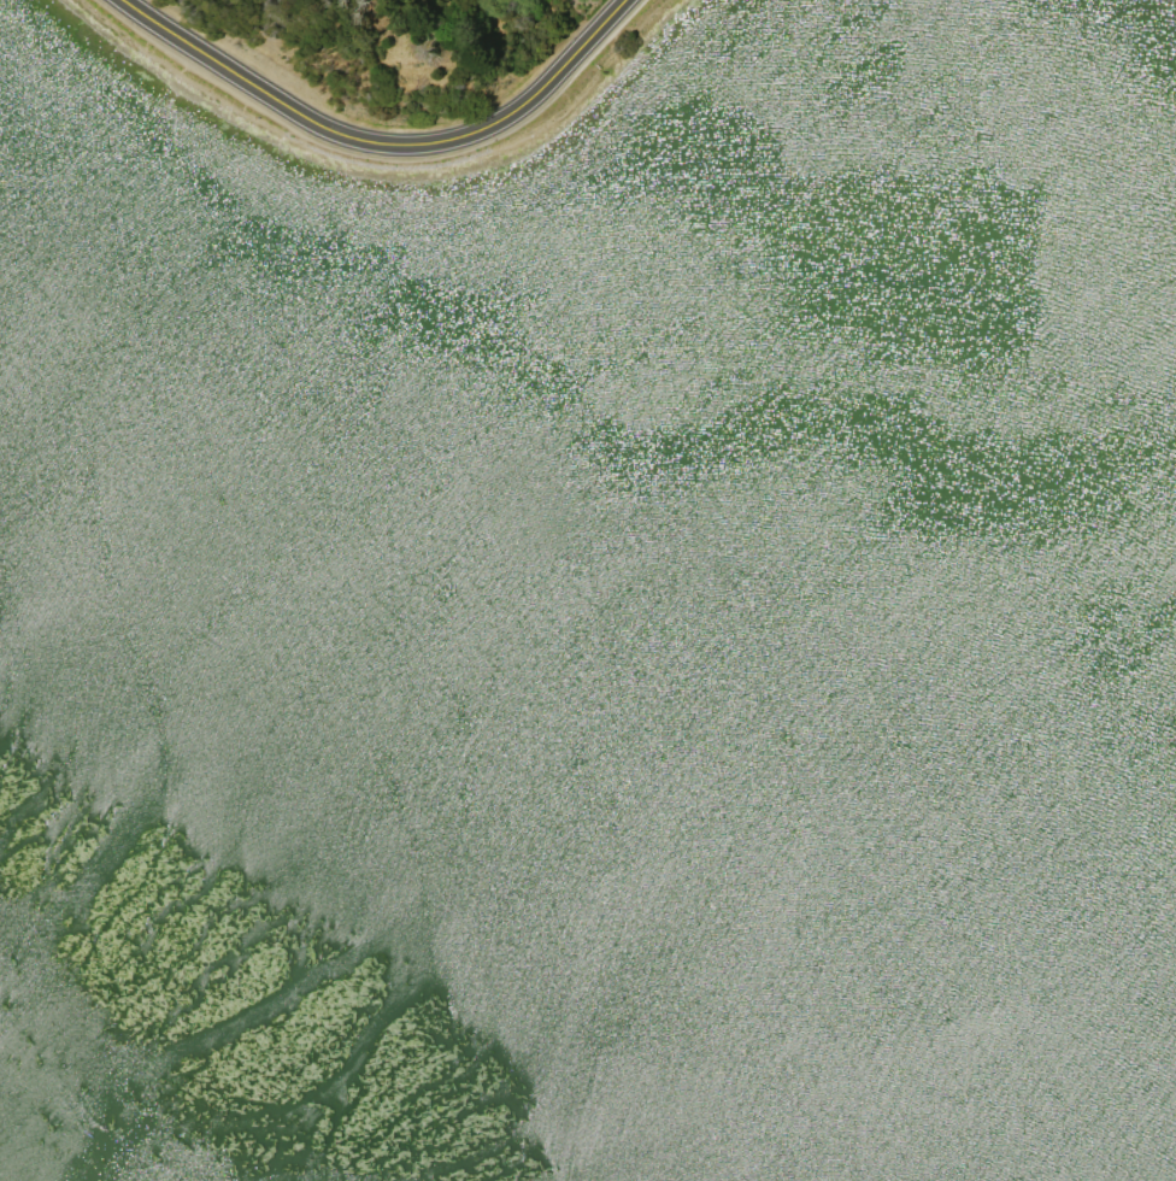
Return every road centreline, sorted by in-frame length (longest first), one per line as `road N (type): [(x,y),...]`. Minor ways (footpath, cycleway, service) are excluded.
road 1 (tertiary): [(121,0),(339,136),(408,147),(457,140),(528,102),(623,0)]

